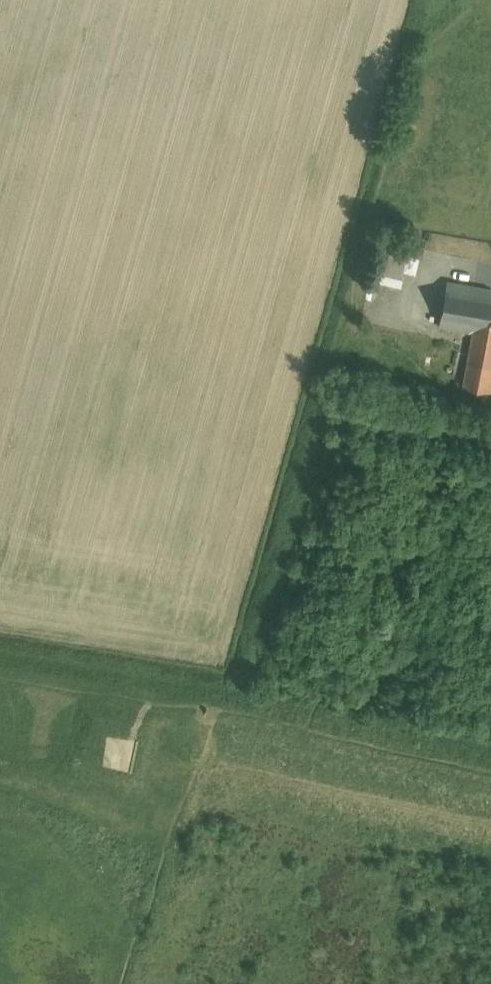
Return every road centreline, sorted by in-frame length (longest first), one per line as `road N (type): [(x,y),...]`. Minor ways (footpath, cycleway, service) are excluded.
road 1 (track): [(490,824),(231,764),(179,718),(162,690),(0,663)]

